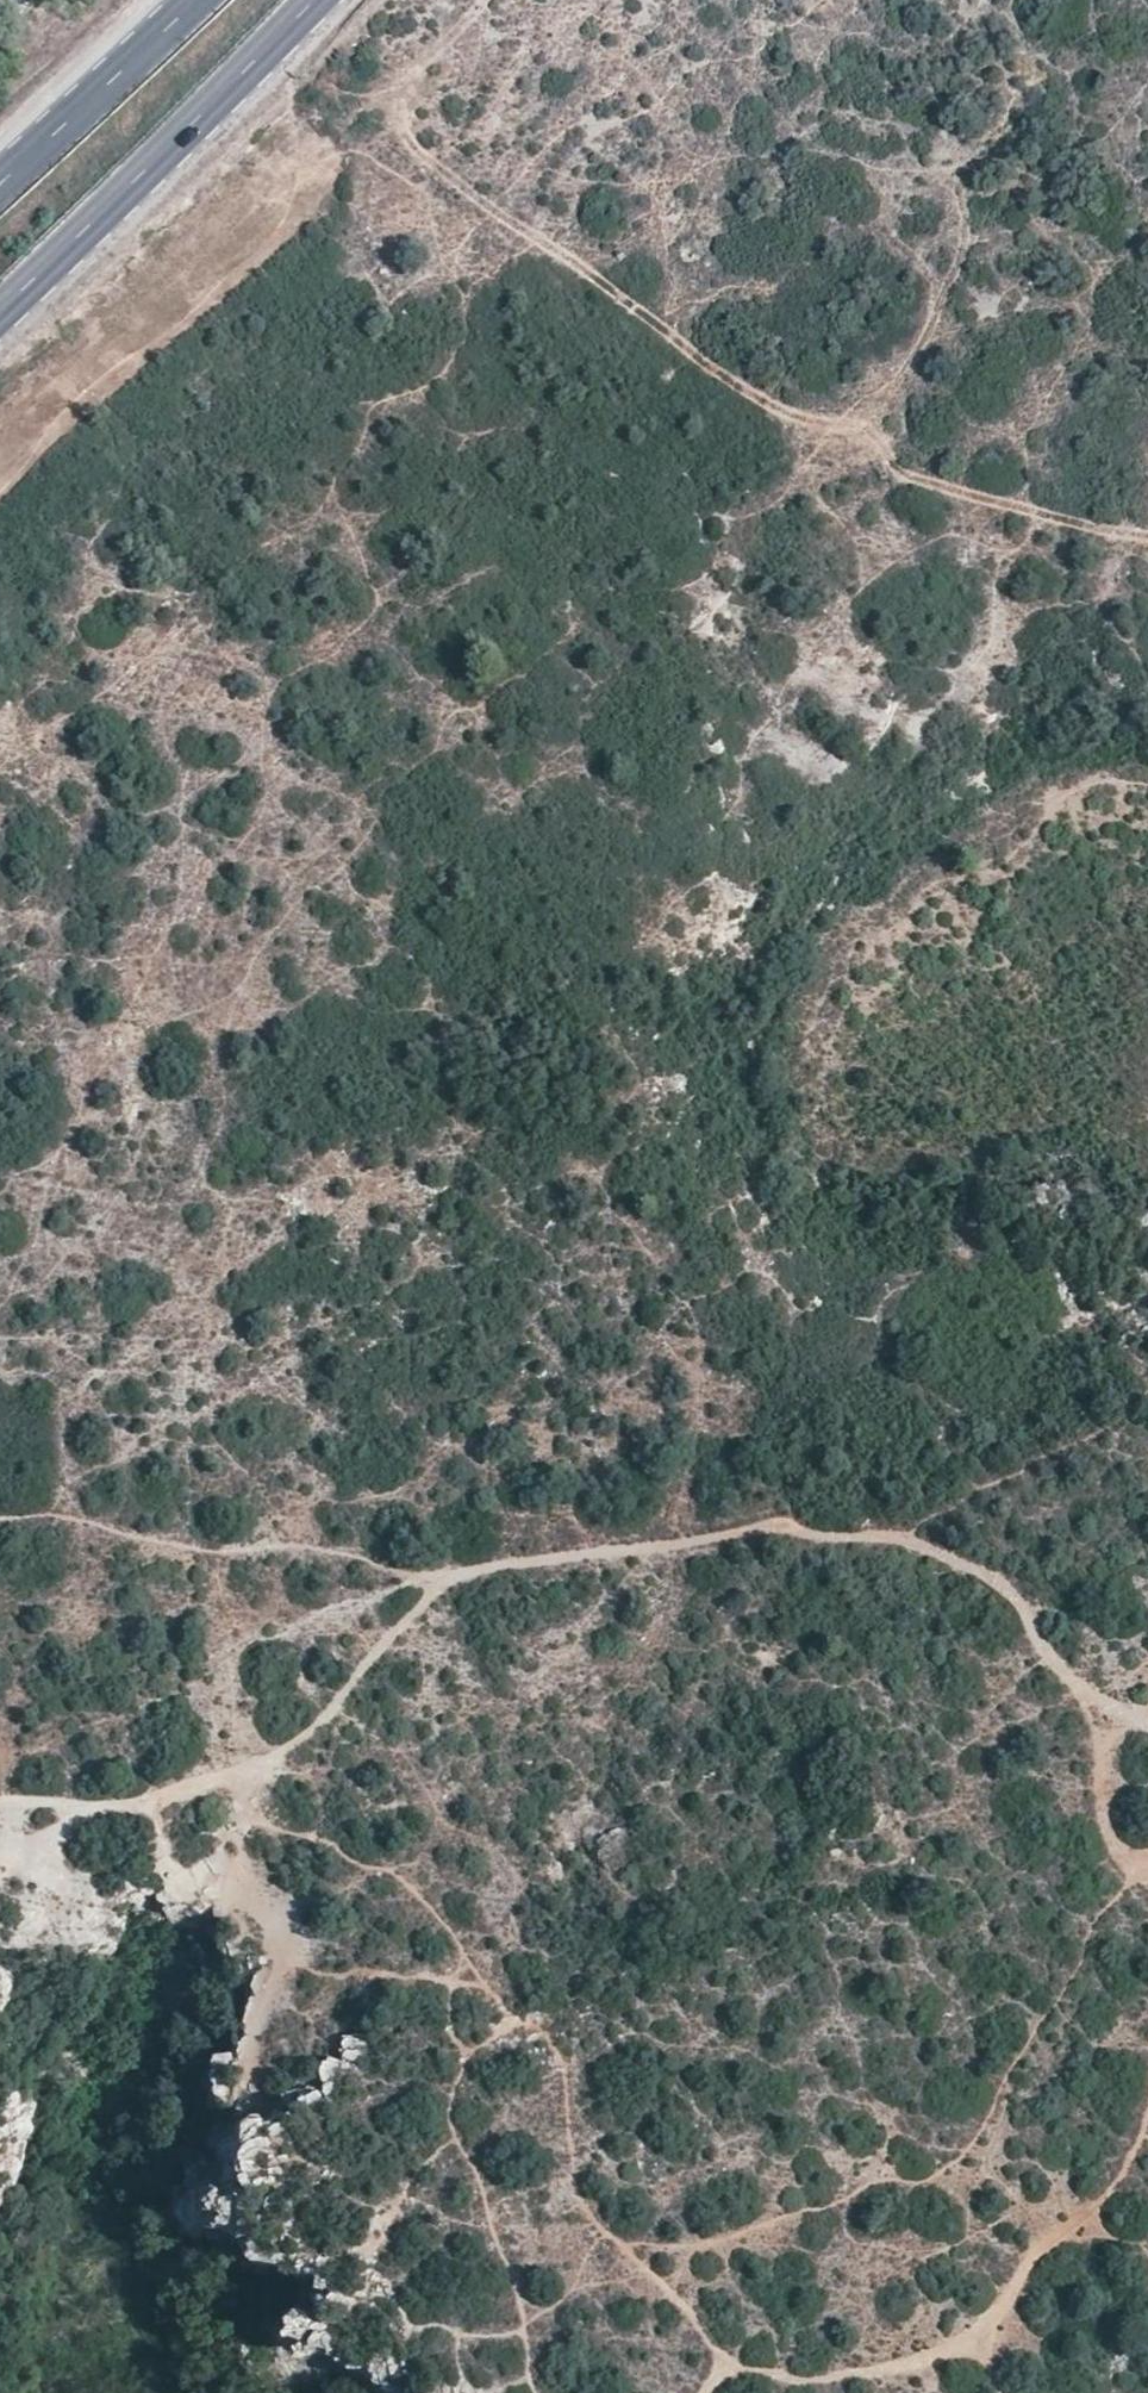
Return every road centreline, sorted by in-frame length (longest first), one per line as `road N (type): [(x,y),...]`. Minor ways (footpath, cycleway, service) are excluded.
road 1 (track): [(492,0),(407,84),(403,132),(425,163),(667,325),(723,379),(793,414),(862,426),(894,453),(913,482),(1147,540)]
road 2 (primary): [(0,310),(311,0)]
road 3 (primary): [(198,0),(0,184)]

